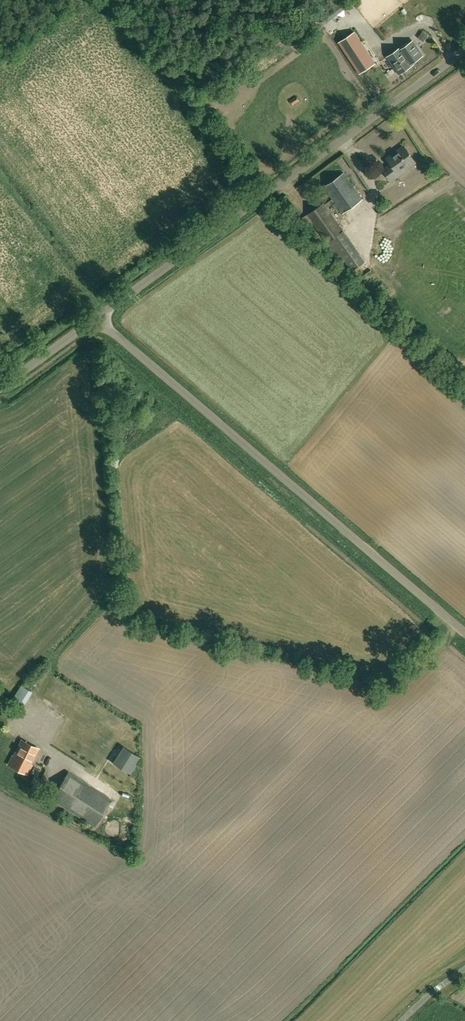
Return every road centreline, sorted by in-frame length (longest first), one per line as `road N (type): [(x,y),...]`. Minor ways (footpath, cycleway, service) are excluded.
road 1 (unclassified): [(464,632),(96,318)]
road 2 (unclassified): [(96,318),(464,48)]

